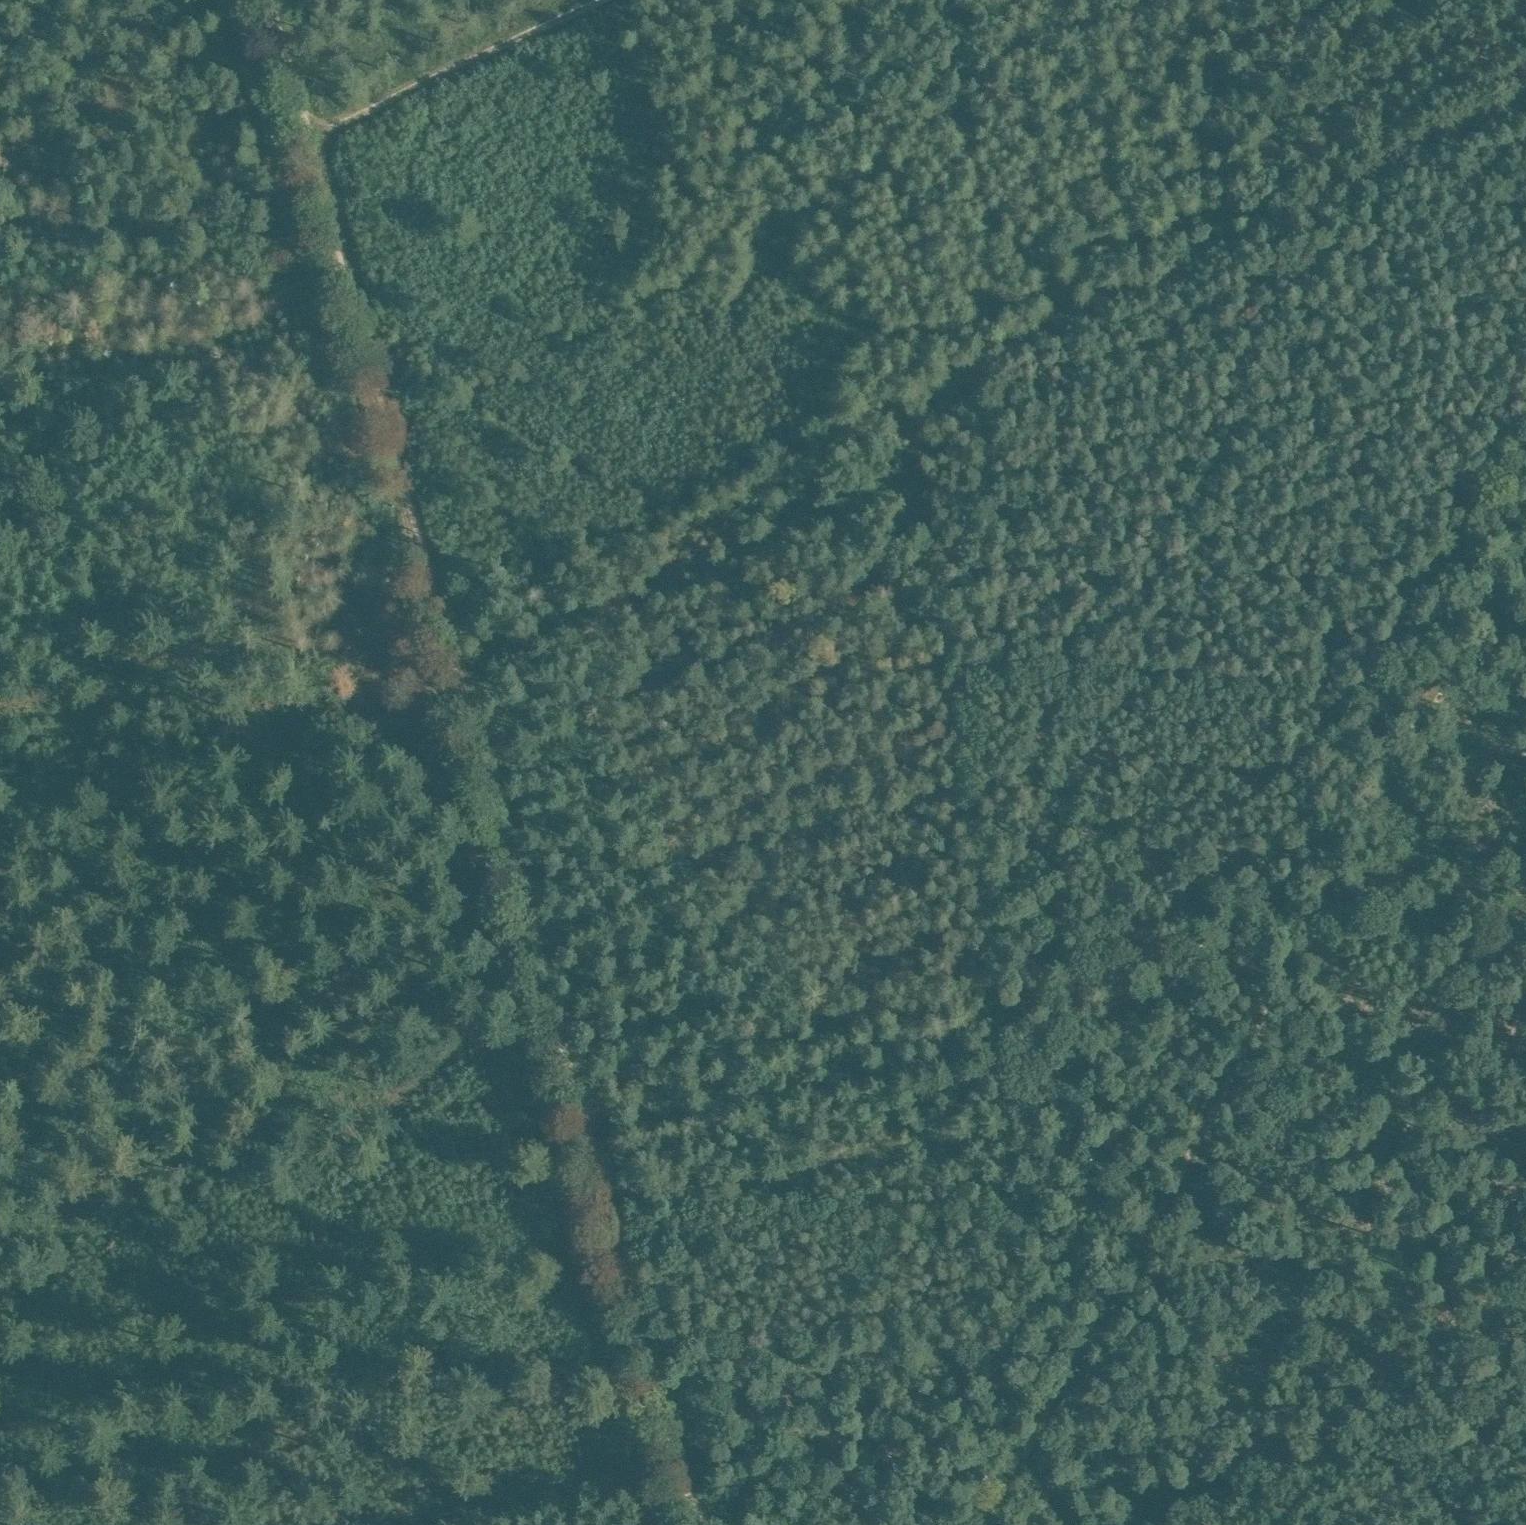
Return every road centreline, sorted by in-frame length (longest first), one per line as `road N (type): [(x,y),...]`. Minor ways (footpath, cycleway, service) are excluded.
road 1 (track): [(594,1197),(270,0)]
road 2 (track): [(688,1524),(594,1197)]

